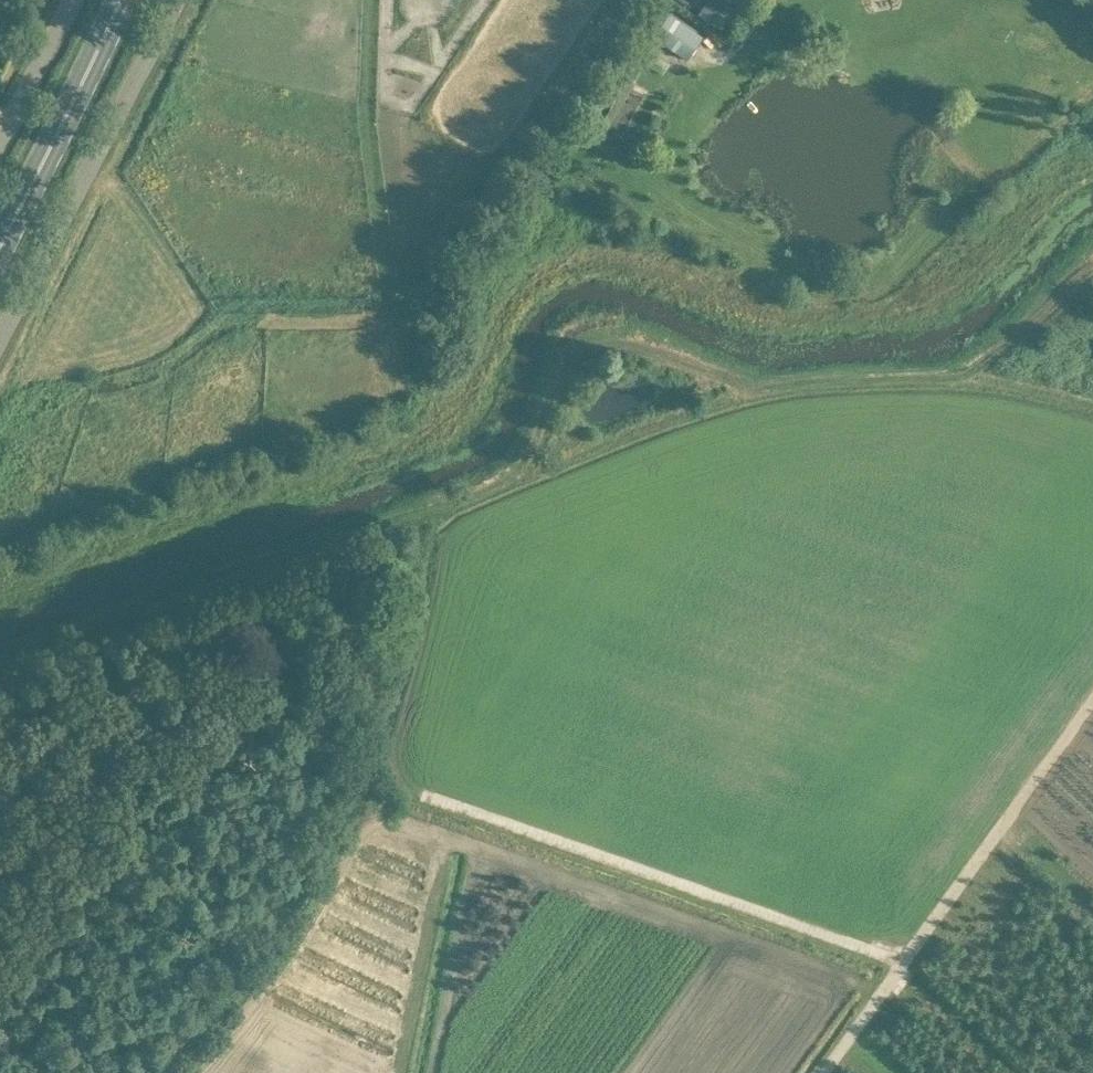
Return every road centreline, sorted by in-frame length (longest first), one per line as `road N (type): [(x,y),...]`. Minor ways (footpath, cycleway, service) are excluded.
road 1 (unclassified): [(0,335),(172,0)]
road 2 (primary): [(0,252),(123,0)]
road 3 (unclassified): [(75,0),(0,145)]

